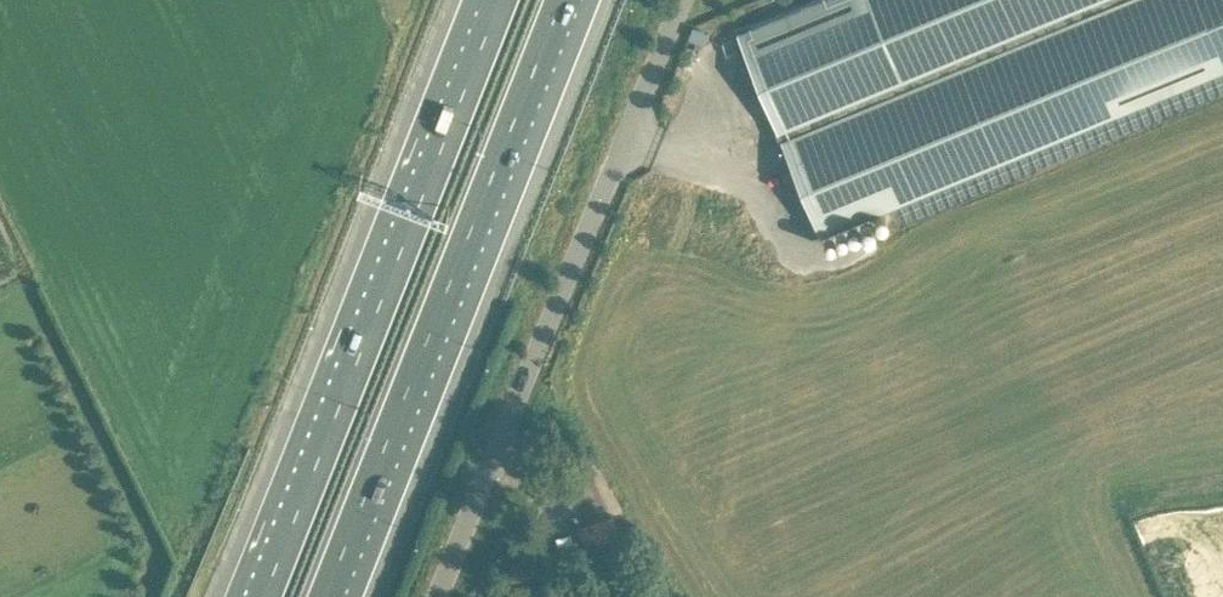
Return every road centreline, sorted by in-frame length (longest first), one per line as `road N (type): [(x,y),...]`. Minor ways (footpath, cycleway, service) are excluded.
road 1 (motorway): [(498,0),(258,596)]
road 2 (unclassified): [(444,596),(682,0)]
road 3 (motorway): [(324,596),(561,0)]

